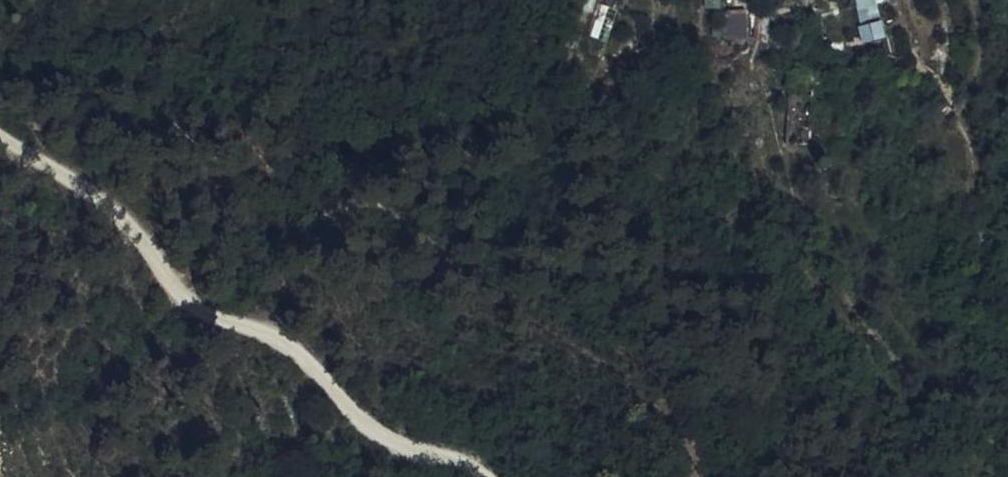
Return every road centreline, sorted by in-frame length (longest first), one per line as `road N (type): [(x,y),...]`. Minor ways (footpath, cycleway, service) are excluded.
road 1 (track): [(0,131),(138,226),(197,309),(317,369),(362,421),(403,446),(456,457),(491,476)]

